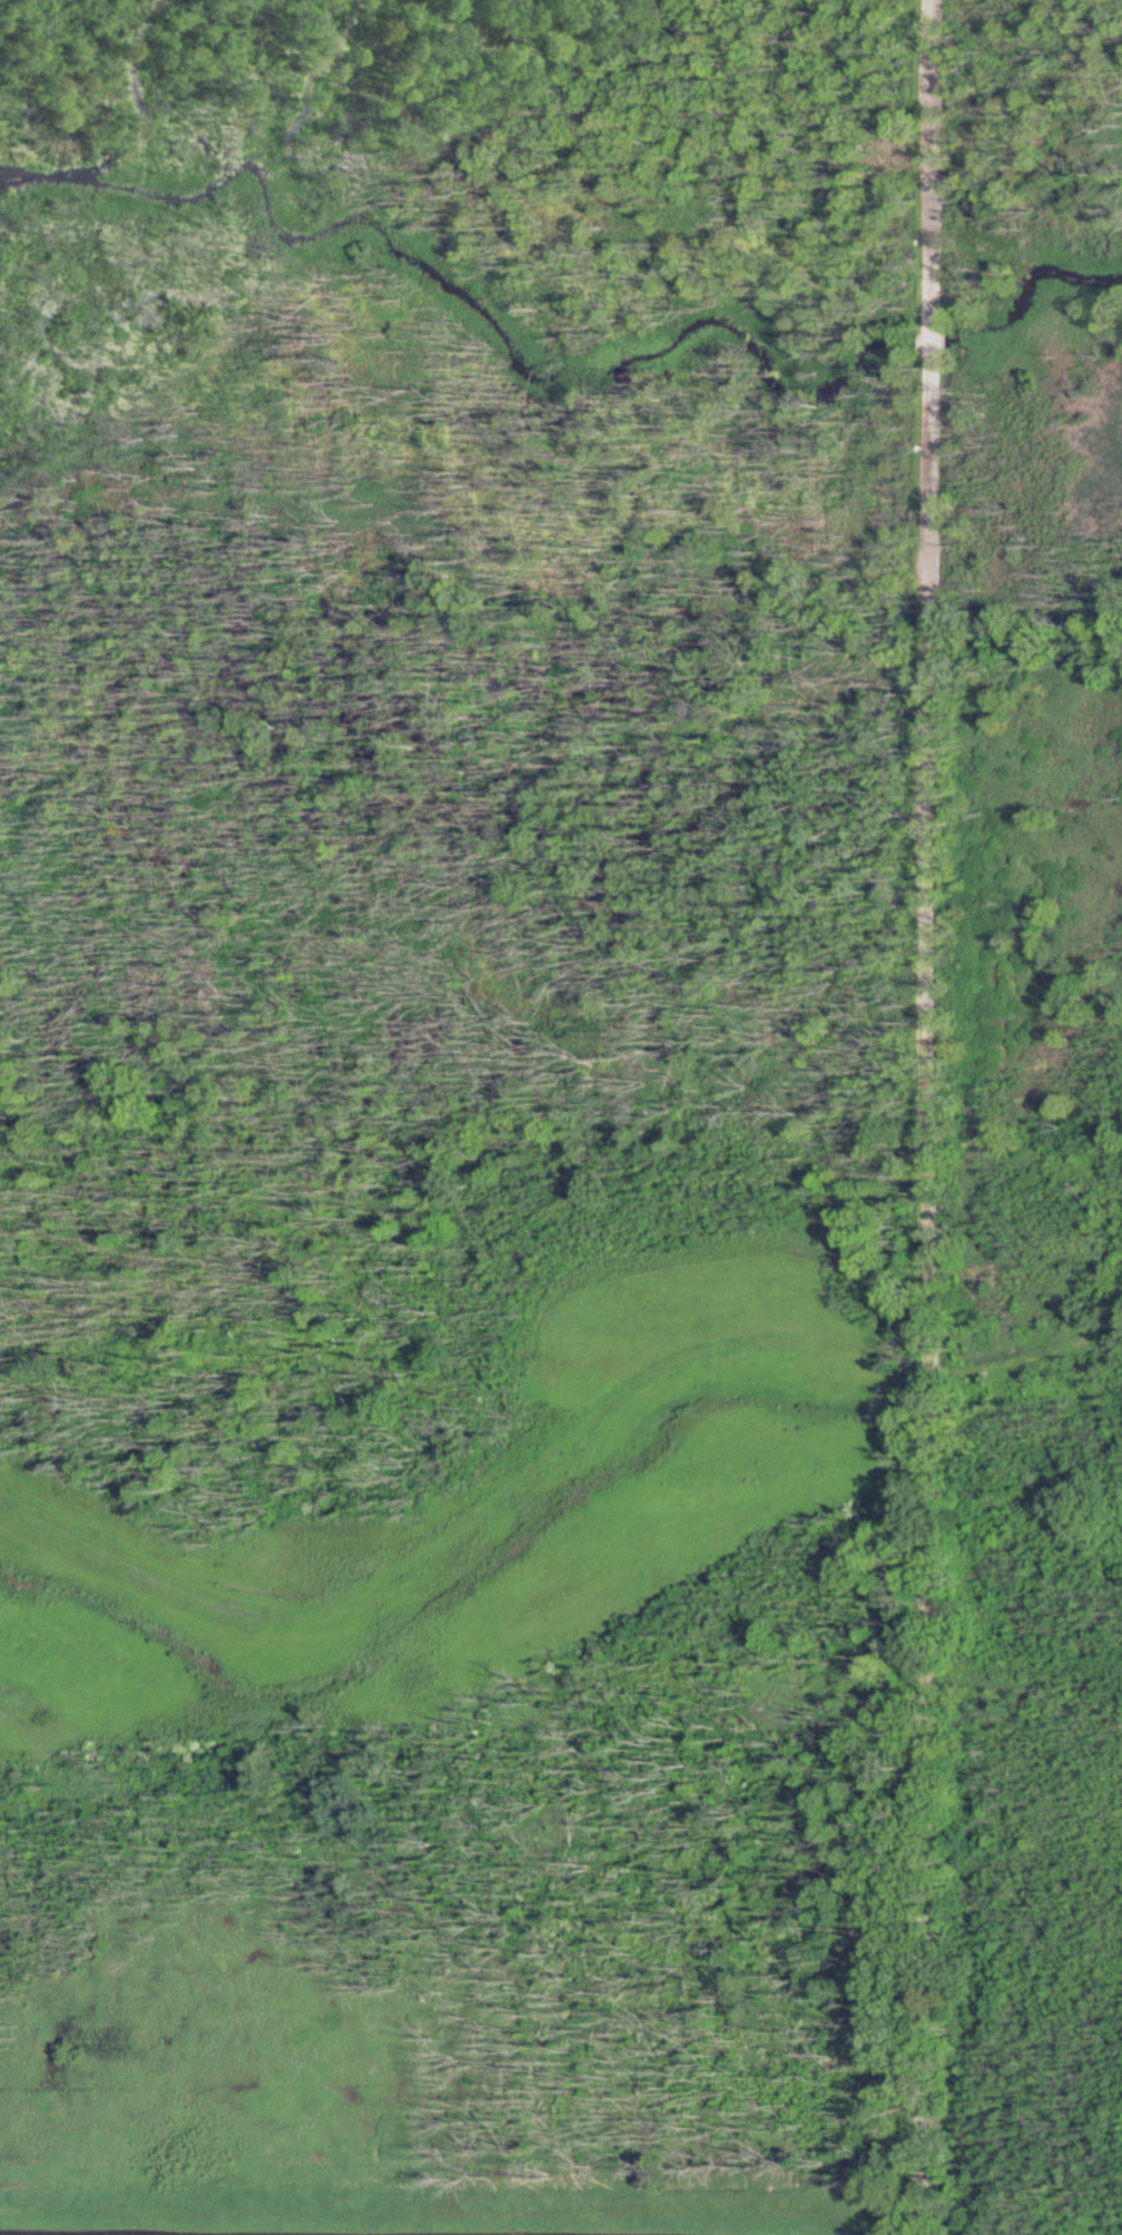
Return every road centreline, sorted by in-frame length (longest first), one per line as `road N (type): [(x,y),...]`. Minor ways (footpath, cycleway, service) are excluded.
road 1 (residential): [(940,0),(932,2234)]

